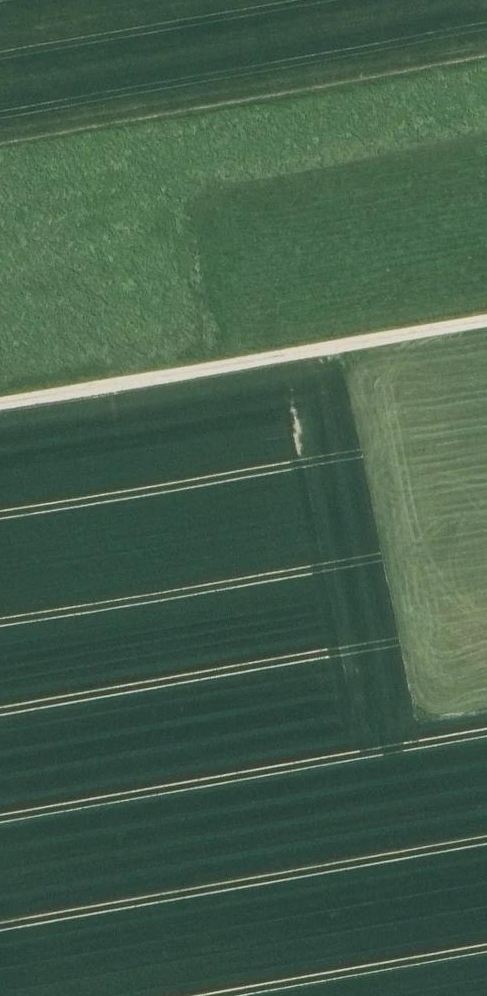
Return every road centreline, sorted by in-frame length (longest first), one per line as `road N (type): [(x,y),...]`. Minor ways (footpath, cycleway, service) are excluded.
road 1 (track): [(0,401),(486,325)]

